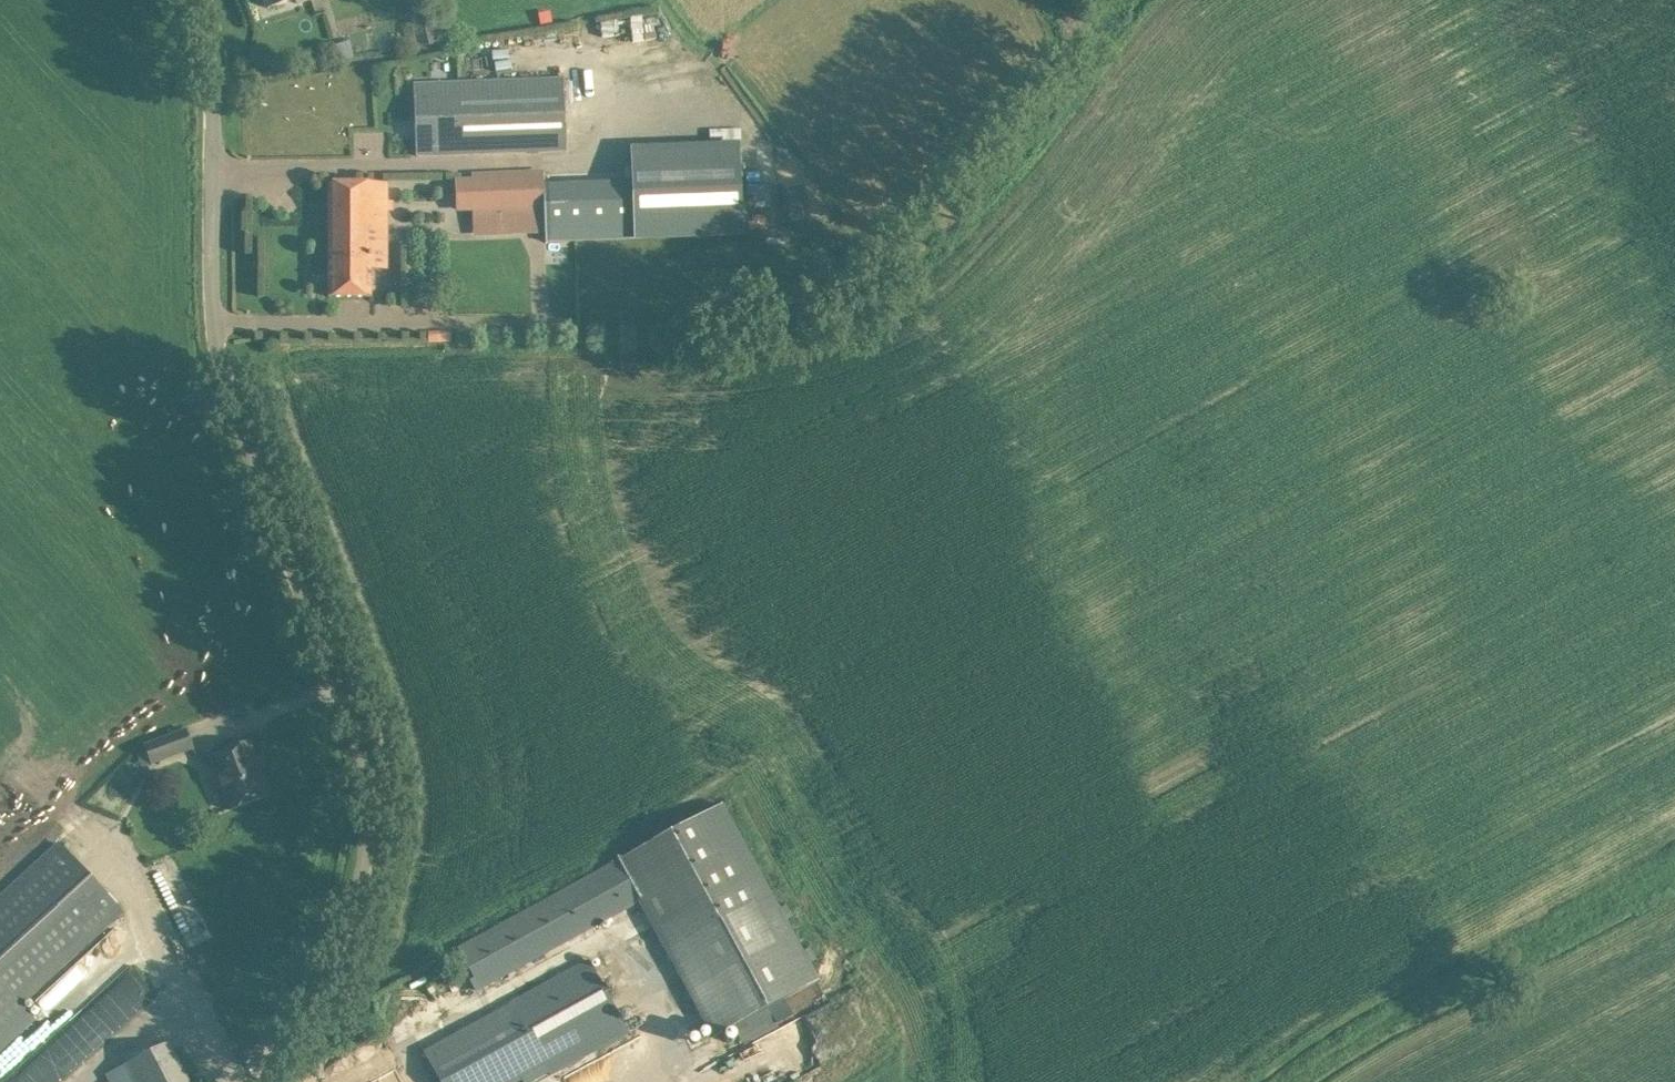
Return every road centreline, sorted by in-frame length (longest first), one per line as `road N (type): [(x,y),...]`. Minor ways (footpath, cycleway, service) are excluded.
road 1 (unclassified): [(301,1081),(360,870),(359,757),(206,324),(209,99),(192,0)]

